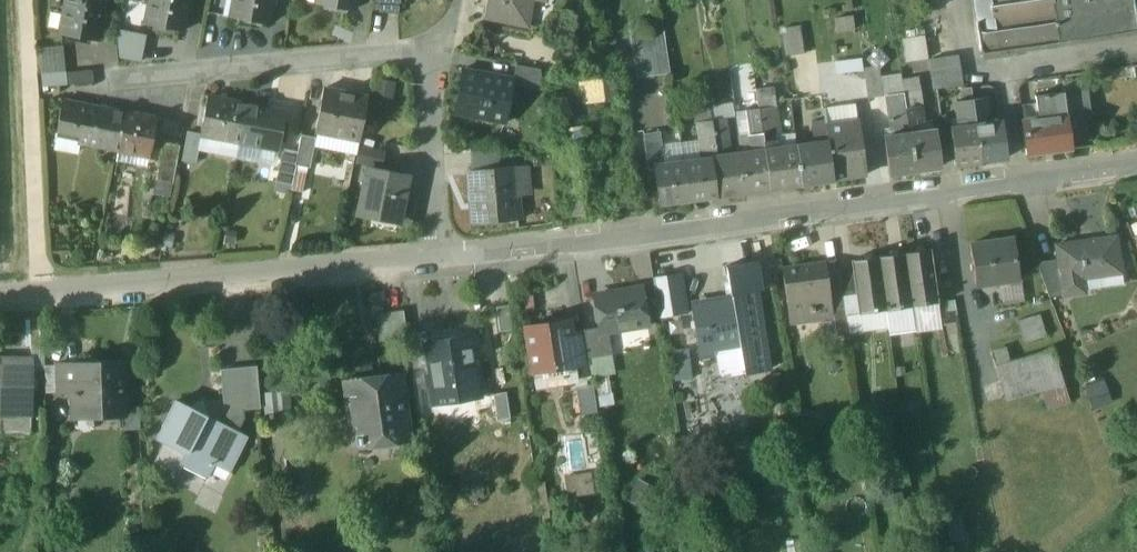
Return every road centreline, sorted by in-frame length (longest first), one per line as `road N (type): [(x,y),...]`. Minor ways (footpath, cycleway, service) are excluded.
road 1 (residential): [(439,256),(1136,167)]
road 2 (residential): [(439,256),(421,59),(143,81)]
road 3 (residential): [(0,295),(439,256)]

